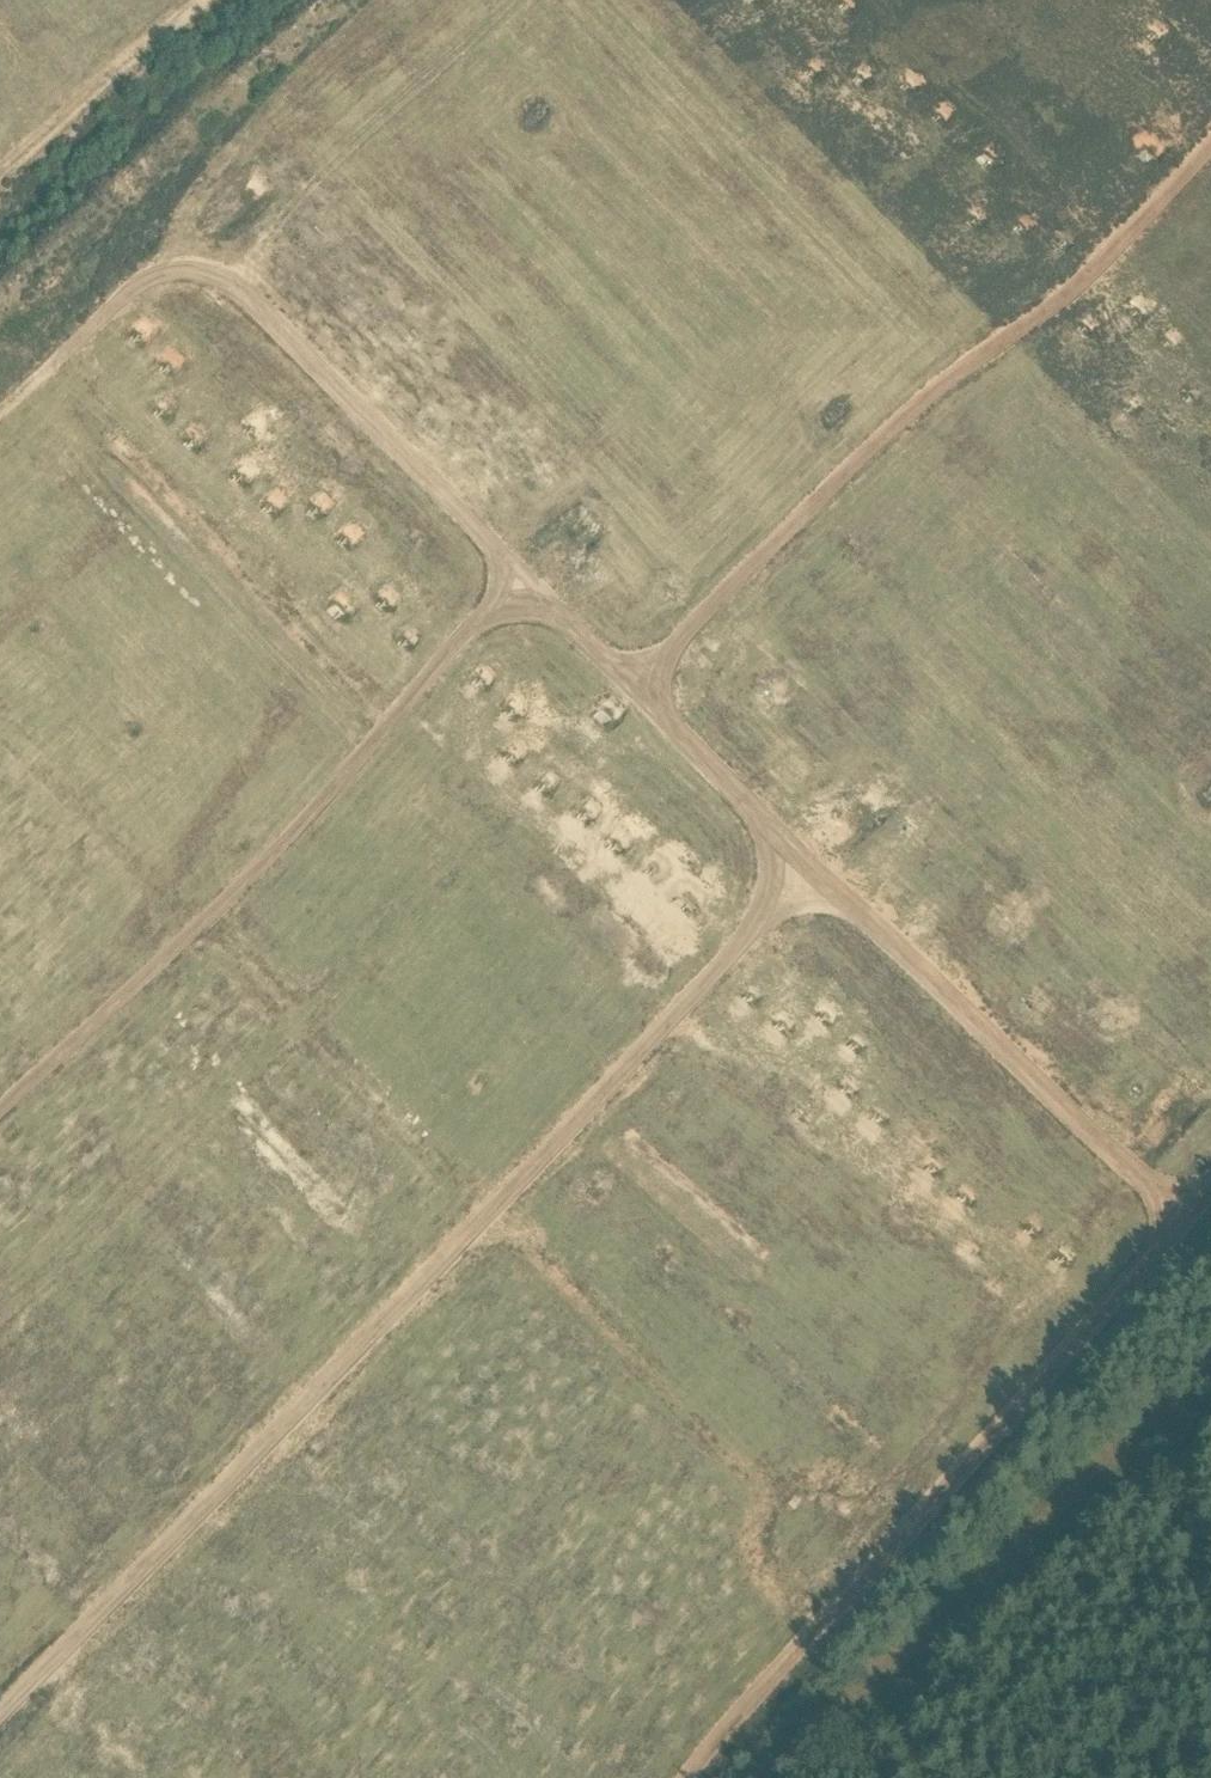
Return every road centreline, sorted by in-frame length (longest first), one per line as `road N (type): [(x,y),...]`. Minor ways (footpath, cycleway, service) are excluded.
road 1 (track): [(1182,1219),(817,868),(228,280),(202,264),(148,272),(0,405)]
road 2 (track): [(0,1715),(817,868)]
road 3 (track): [(1210,142),(1060,301),(906,415),(632,685)]
road 4 (track): [(1210,1186),(686,1777)]
road 5 (track): [(520,572),(206,922),(0,1114)]
road 6 (track): [(205,0),(0,181)]

